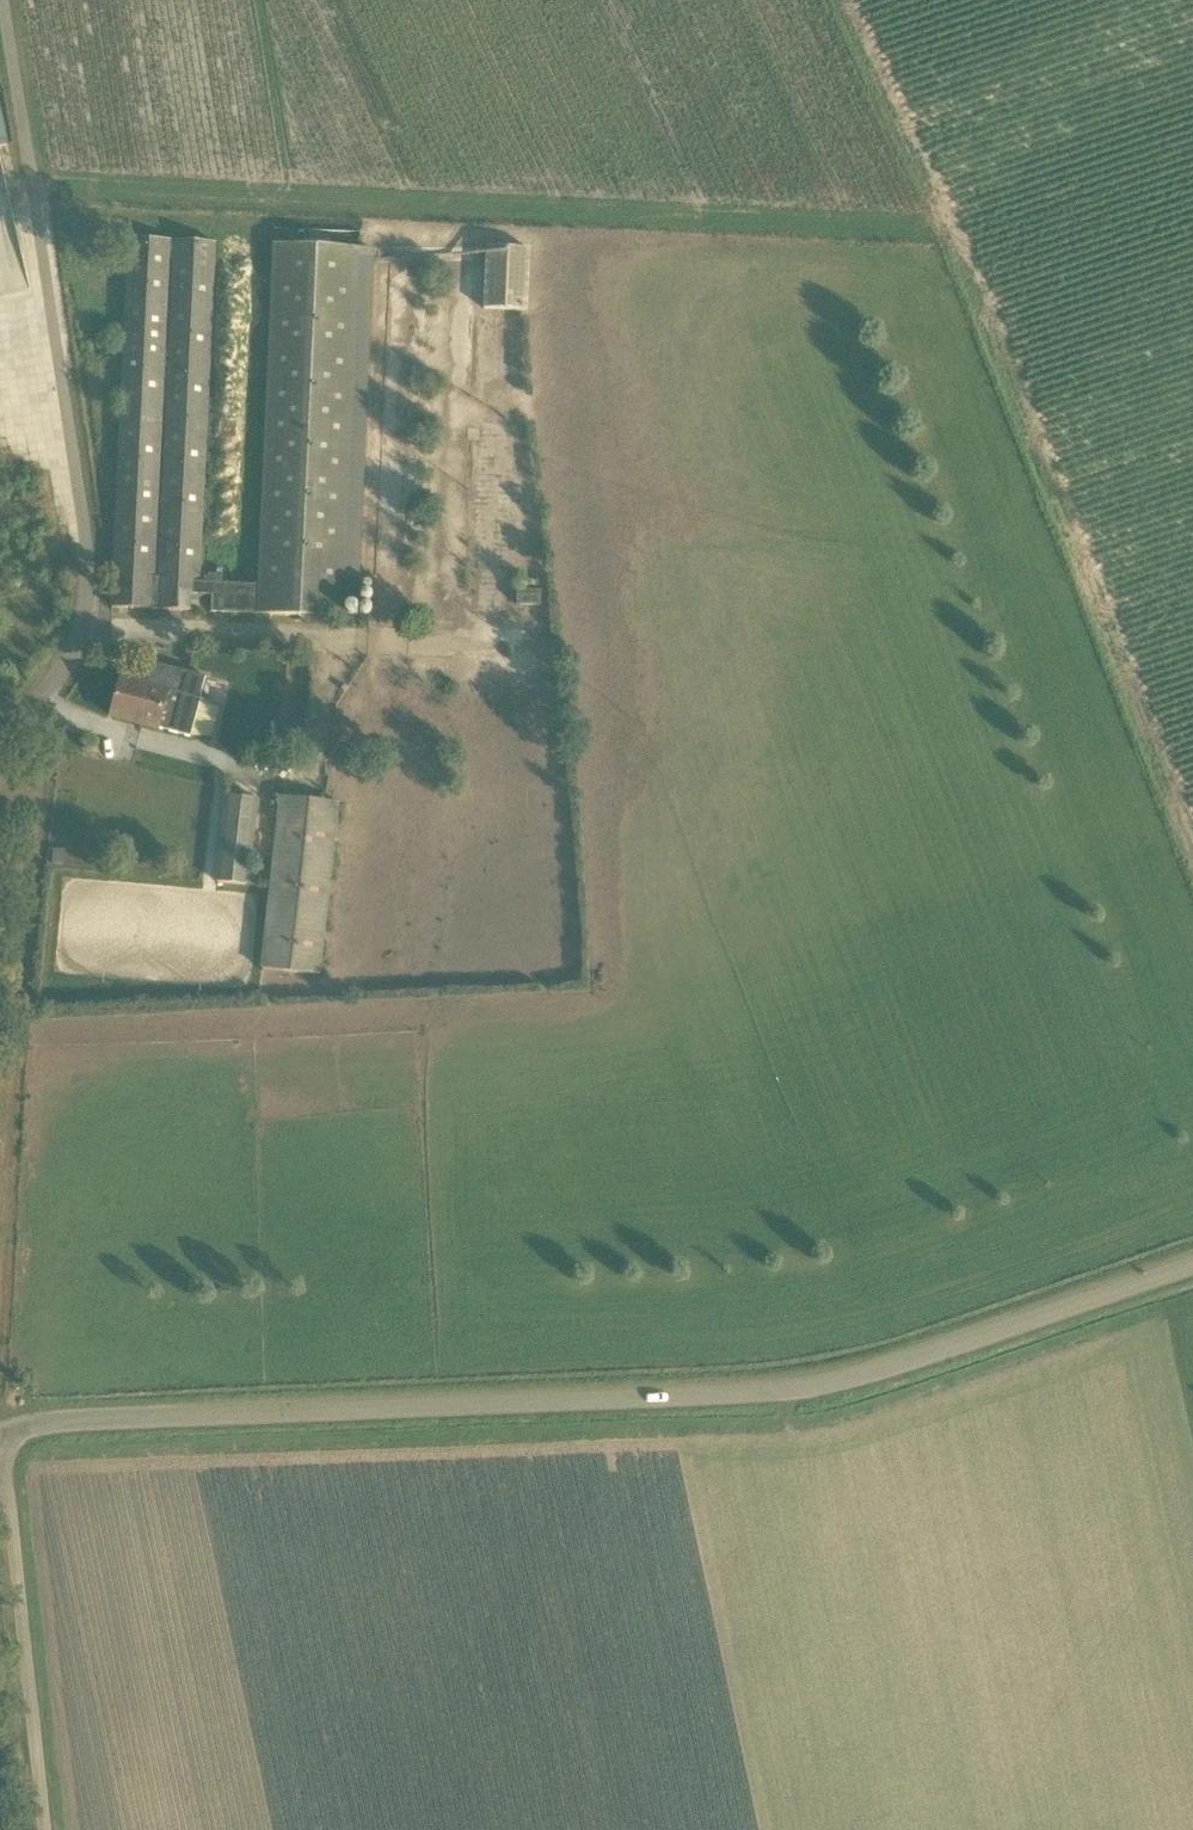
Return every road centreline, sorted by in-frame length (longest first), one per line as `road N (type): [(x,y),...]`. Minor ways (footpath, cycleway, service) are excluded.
road 1 (unclassified): [(0,1435),(38,1422),(790,1402),(1192,1281)]
road 2 (unclassified): [(0,734),(55,696),(75,669),(84,616),(80,529),(0,17)]
road 3 (unclassified): [(49,1829),(0,1467)]

